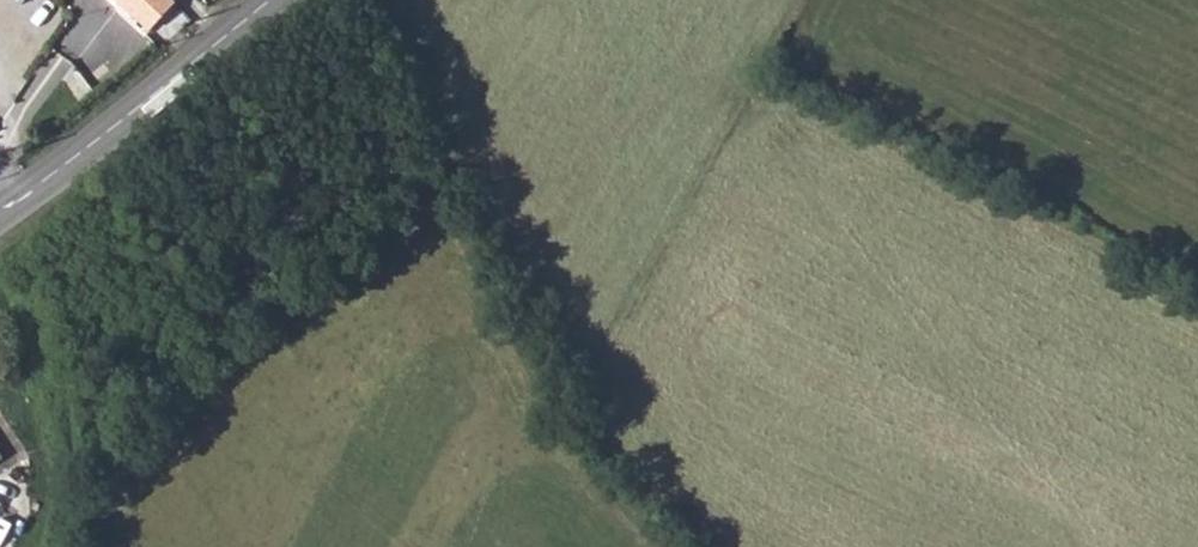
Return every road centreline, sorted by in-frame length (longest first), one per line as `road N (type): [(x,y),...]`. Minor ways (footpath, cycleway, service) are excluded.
road 1 (tertiary): [(274,0),(0,213)]

